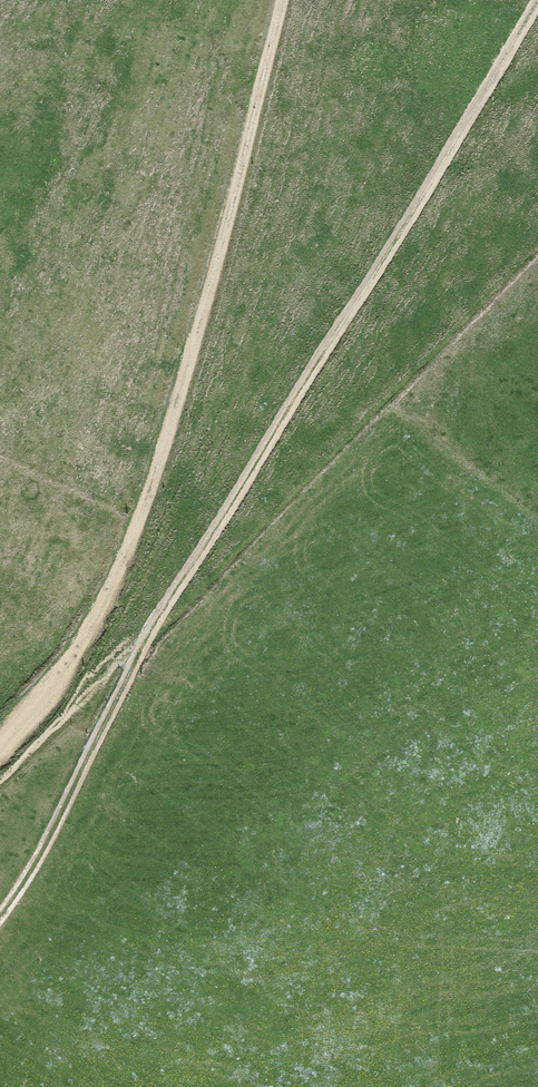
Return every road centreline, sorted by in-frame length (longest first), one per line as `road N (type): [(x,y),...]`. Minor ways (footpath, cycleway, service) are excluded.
road 1 (track): [(537,0),(156,618),(0,918)]
road 2 (track): [(276,0),(213,267),(121,567),(59,679),(0,749)]

